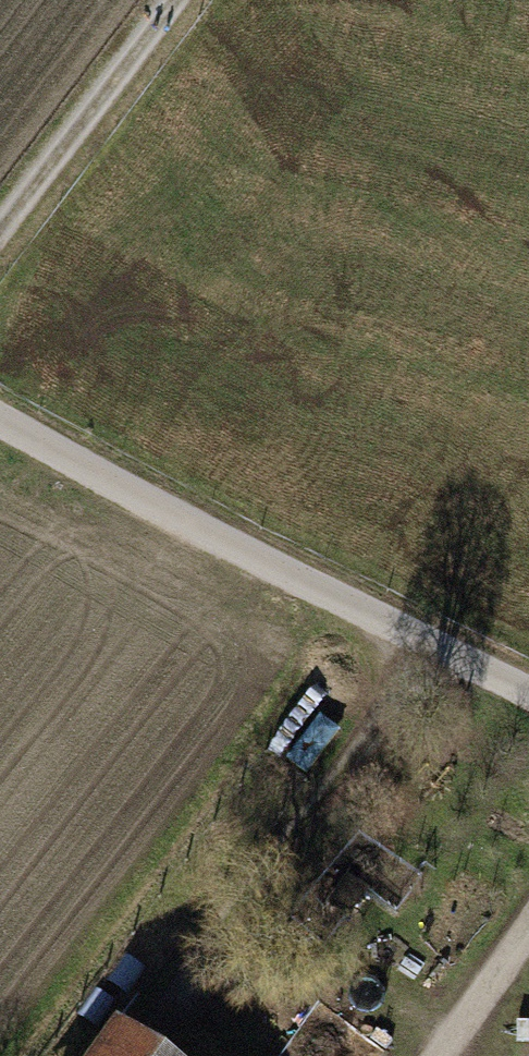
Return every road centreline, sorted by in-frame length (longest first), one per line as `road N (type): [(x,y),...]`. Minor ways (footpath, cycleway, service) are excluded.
road 1 (residential): [(0,417),(528,691)]
road 2 (track): [(178,0),(0,239)]
road 3 (track): [(528,941),(439,1055)]

